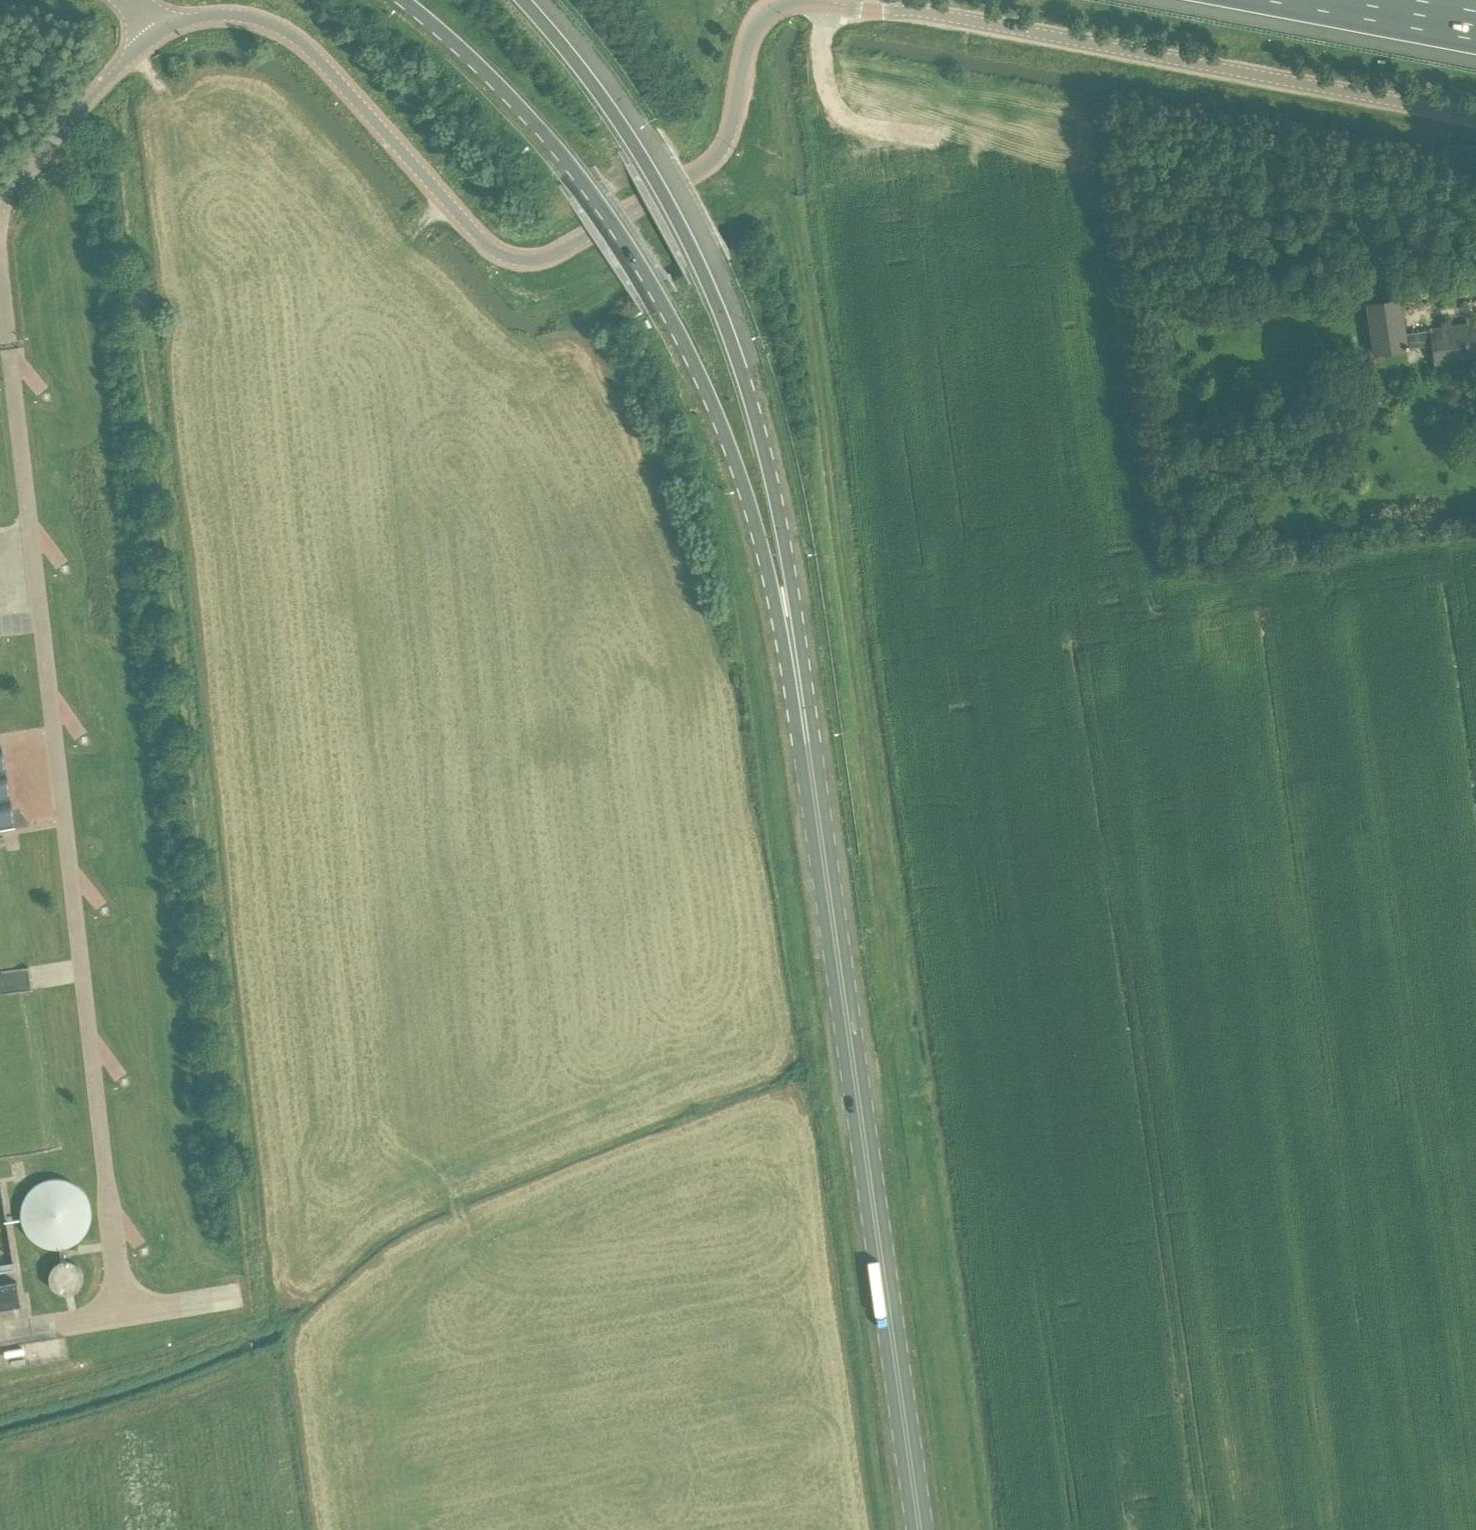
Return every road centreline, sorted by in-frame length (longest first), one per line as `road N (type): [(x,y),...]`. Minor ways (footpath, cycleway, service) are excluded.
road 1 (unclassified): [(1475,117),(924,11),(787,2),(754,27),(719,154),(531,261),(485,244),(309,47),(266,21),(197,18),(159,35)]
road 2 (secondary): [(399,0),(495,82),(576,170),(692,350),(727,429),(814,780)]
road 3 (secondary): [(814,780),(796,580),(742,366),(673,207),(580,62),(523,0)]
road 4 (secondary): [(921,1529),(814,780)]
road 5 (unclassified): [(0,211),(105,82),(159,35)]
road 6 (motorway): [(1346,0),(1475,24)]

